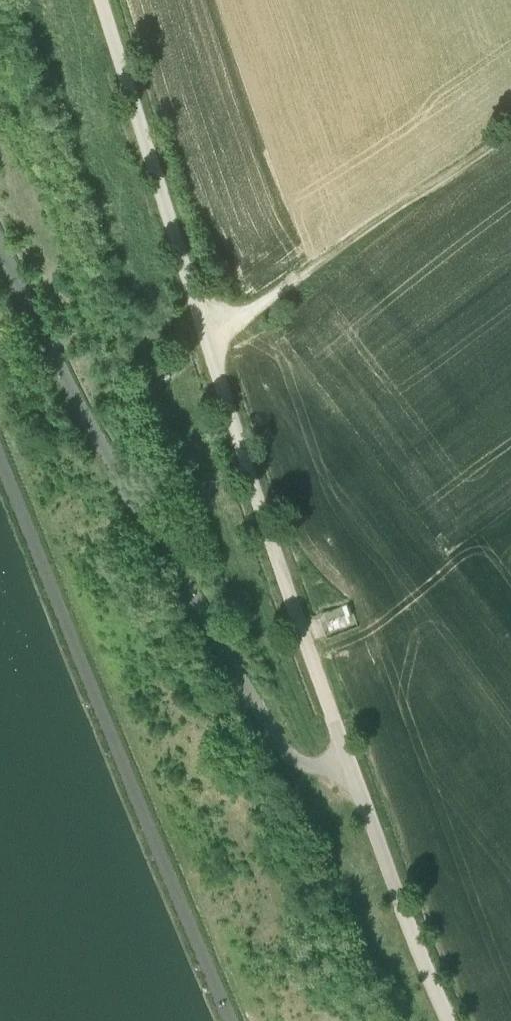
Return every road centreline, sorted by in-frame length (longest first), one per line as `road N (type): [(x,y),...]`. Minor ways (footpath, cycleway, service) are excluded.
road 1 (unclassified): [(99,0),(344,765),(449,1020)]
road 2 (track): [(205,336),(510,133)]

